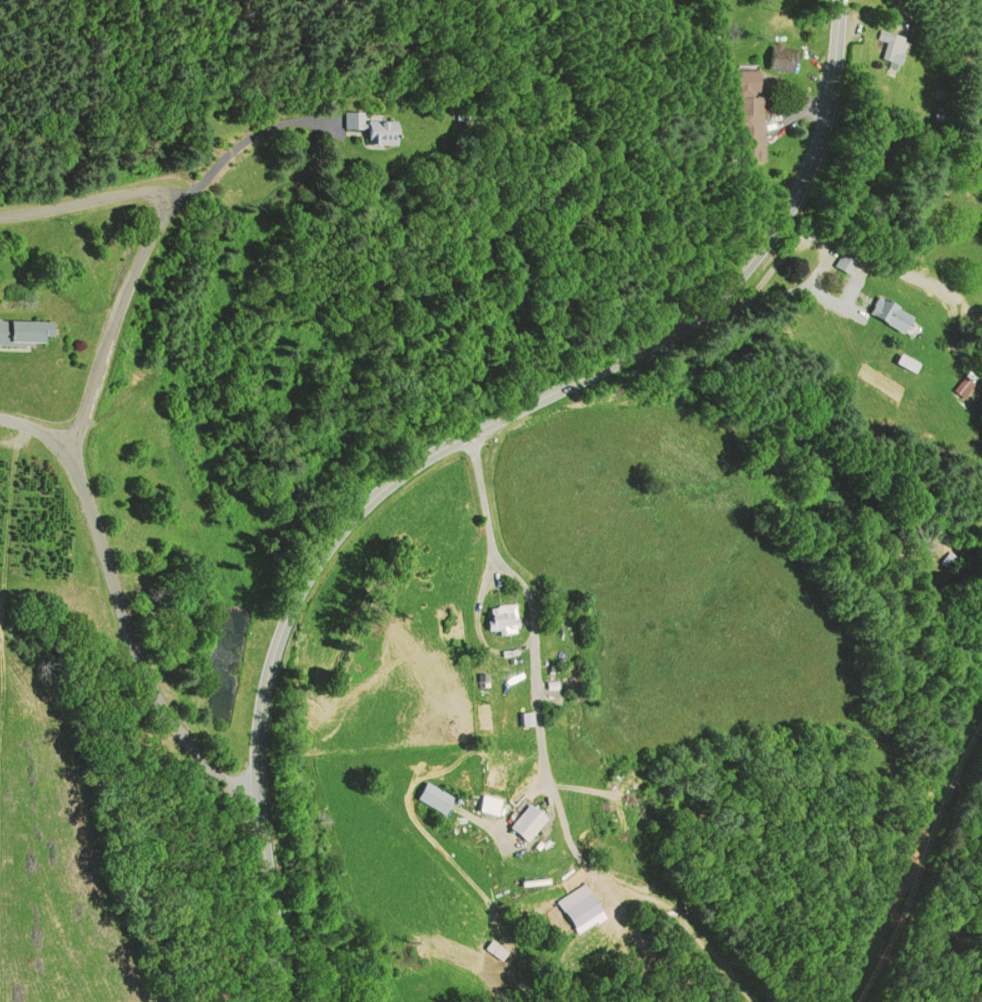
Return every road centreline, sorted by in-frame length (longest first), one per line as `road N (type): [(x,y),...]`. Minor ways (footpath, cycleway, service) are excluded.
road 1 (secondary): [(282,1001),(254,746),(271,657),(295,596),(380,489),(421,458),(668,332),(727,288),(767,240),(807,166),(826,104),(838,0)]
road 2 (residential): [(0,214),(146,185),(176,189),(116,309),(69,458)]
road 3 (residential): [(69,458),(153,702),(220,778),(256,786)]

